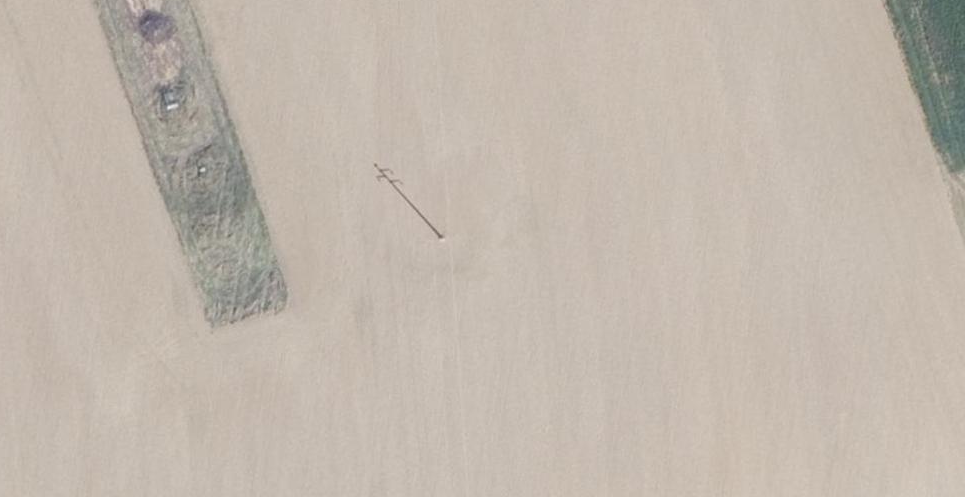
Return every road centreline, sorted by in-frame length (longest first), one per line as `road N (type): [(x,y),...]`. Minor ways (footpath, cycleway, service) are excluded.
road 1 (track): [(71,0),(197,340)]

